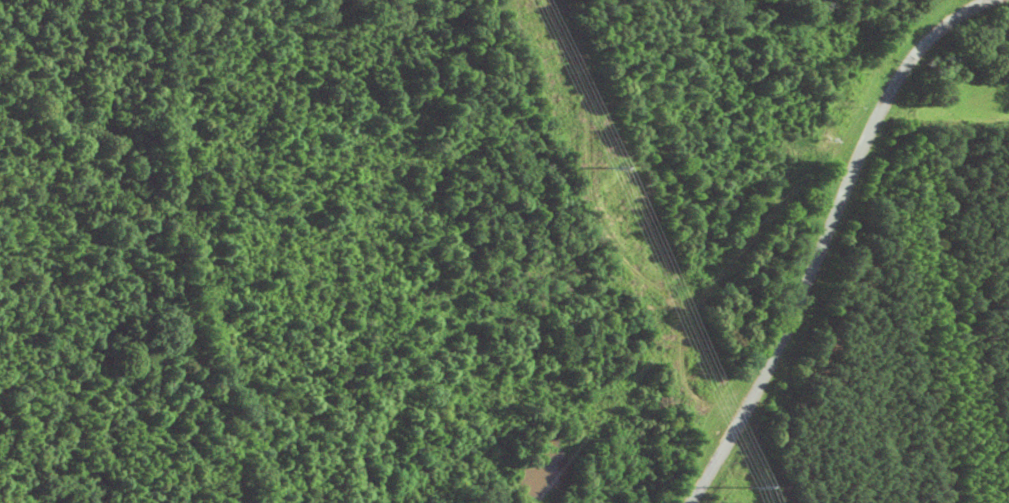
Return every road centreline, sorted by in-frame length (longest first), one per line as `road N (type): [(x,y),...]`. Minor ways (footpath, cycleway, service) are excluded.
road 1 (residential): [(692,502),(771,364),(887,99),(952,18),(999,0)]

